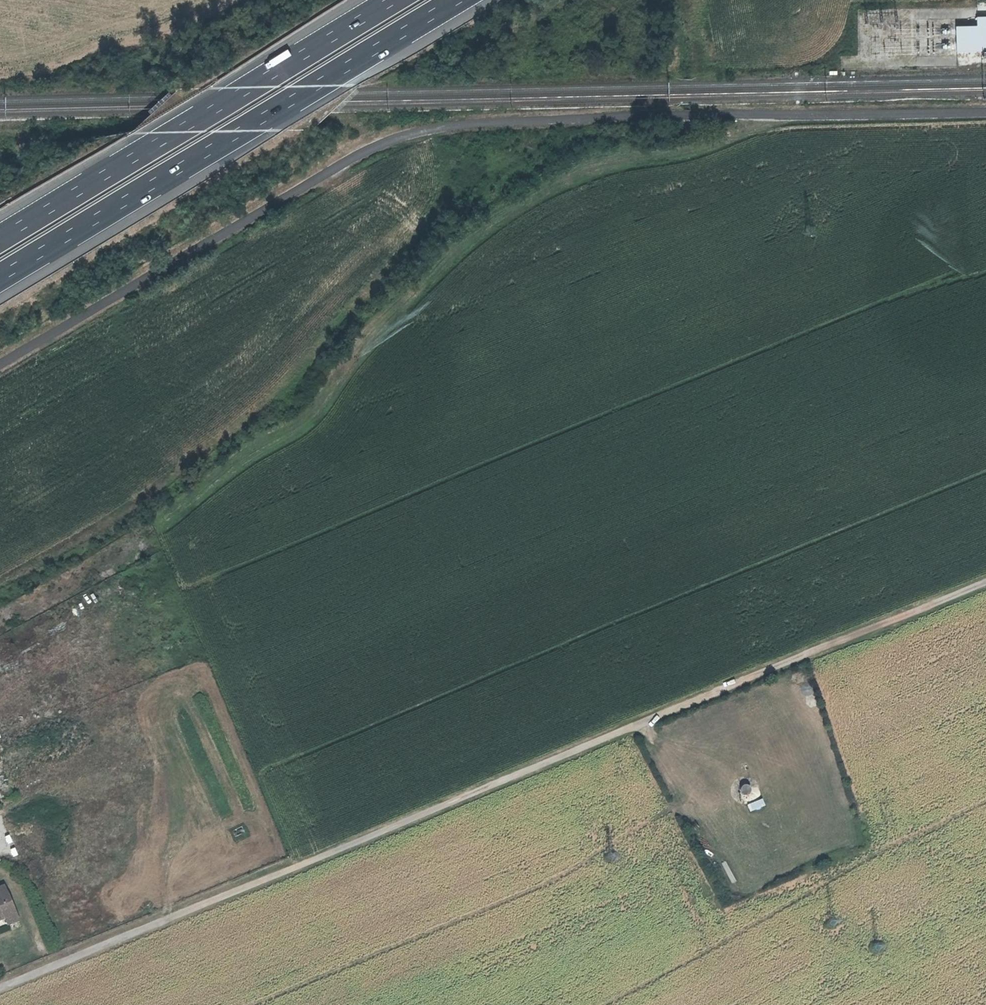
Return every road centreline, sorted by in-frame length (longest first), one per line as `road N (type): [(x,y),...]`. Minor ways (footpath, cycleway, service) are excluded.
road 1 (track): [(985,580),(0,988)]
road 2 (residential): [(0,364),(330,174),(420,131),(516,121),(985,113)]
road 3 (motorway): [(0,274),(452,0)]
road 4 (motorway): [(391,0),(0,235)]

